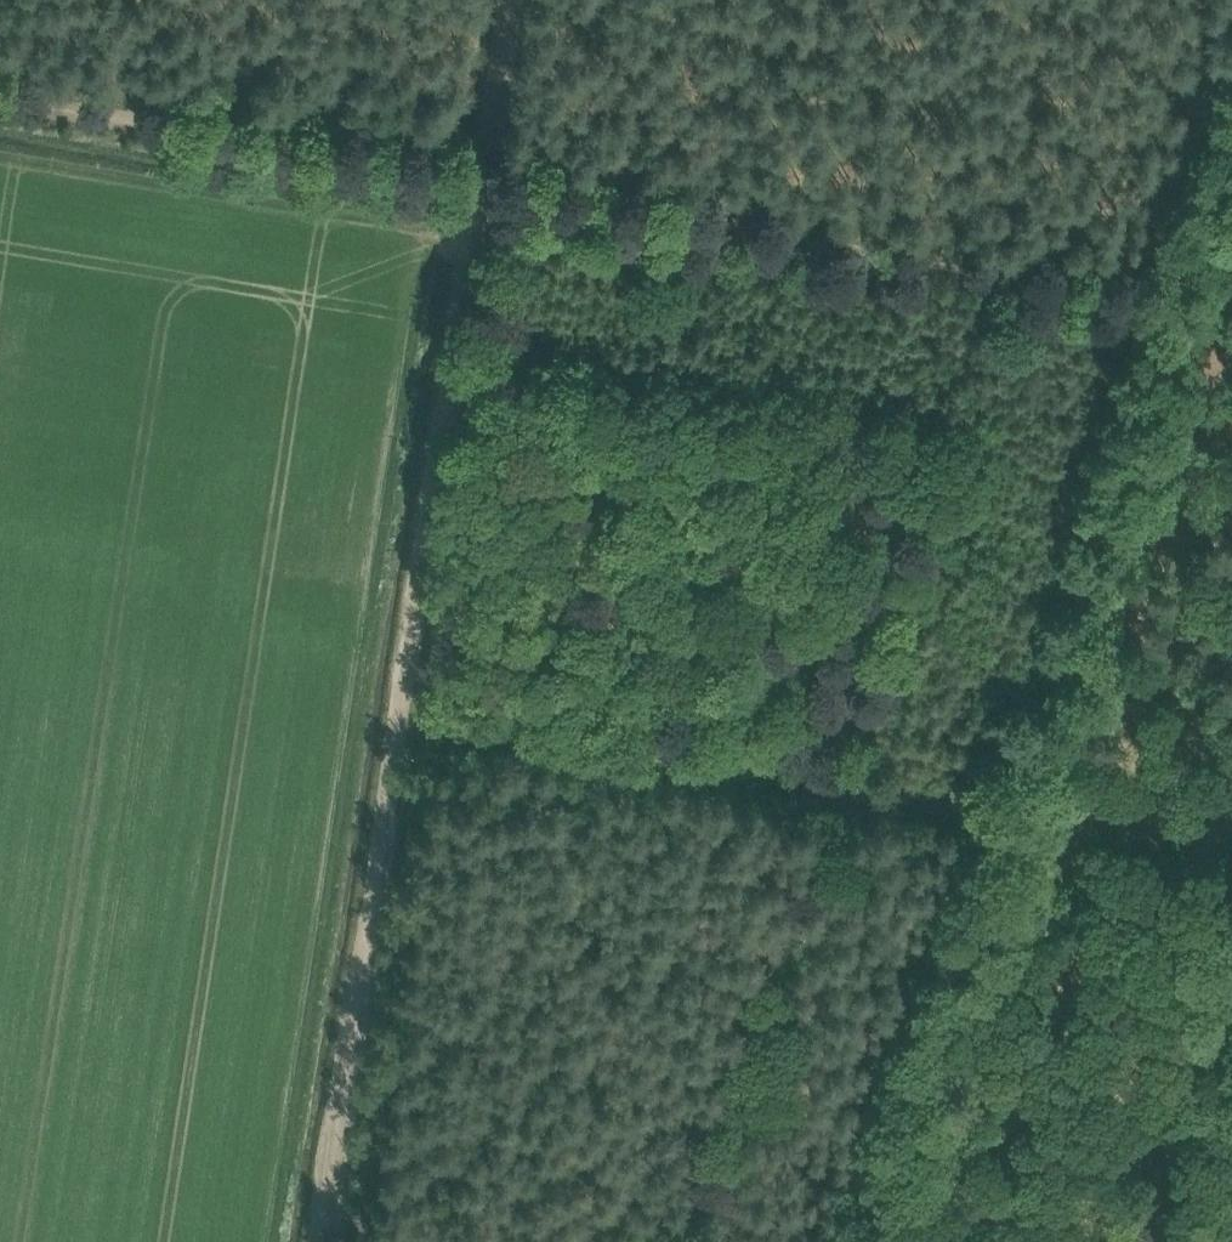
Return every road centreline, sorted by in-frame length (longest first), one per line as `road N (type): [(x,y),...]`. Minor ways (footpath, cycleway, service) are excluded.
road 1 (track): [(312,1241),(501,0)]
road 2 (track): [(1231,306),(468,204),(0,118)]
road 3 (track): [(875,1241),(1011,841),(1178,297)]
road 4 (track): [(1231,909),(965,825),(391,731)]

